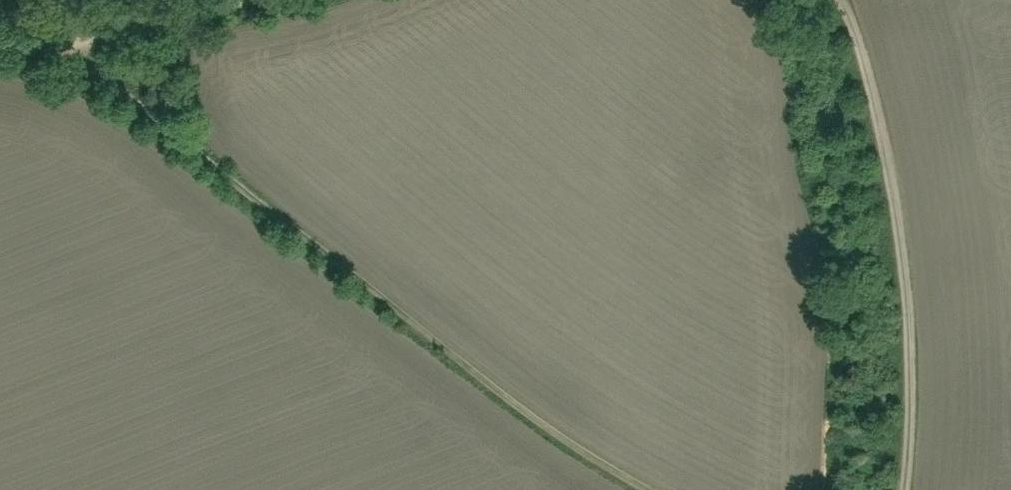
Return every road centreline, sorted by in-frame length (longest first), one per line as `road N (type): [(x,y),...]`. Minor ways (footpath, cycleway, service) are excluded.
road 1 (track): [(77,44),(89,65),(496,392),(648,489)]
road 2 (track): [(903,489),(907,340),(897,226),(843,0)]
road 3 (track): [(244,0),(172,11),(77,44)]

